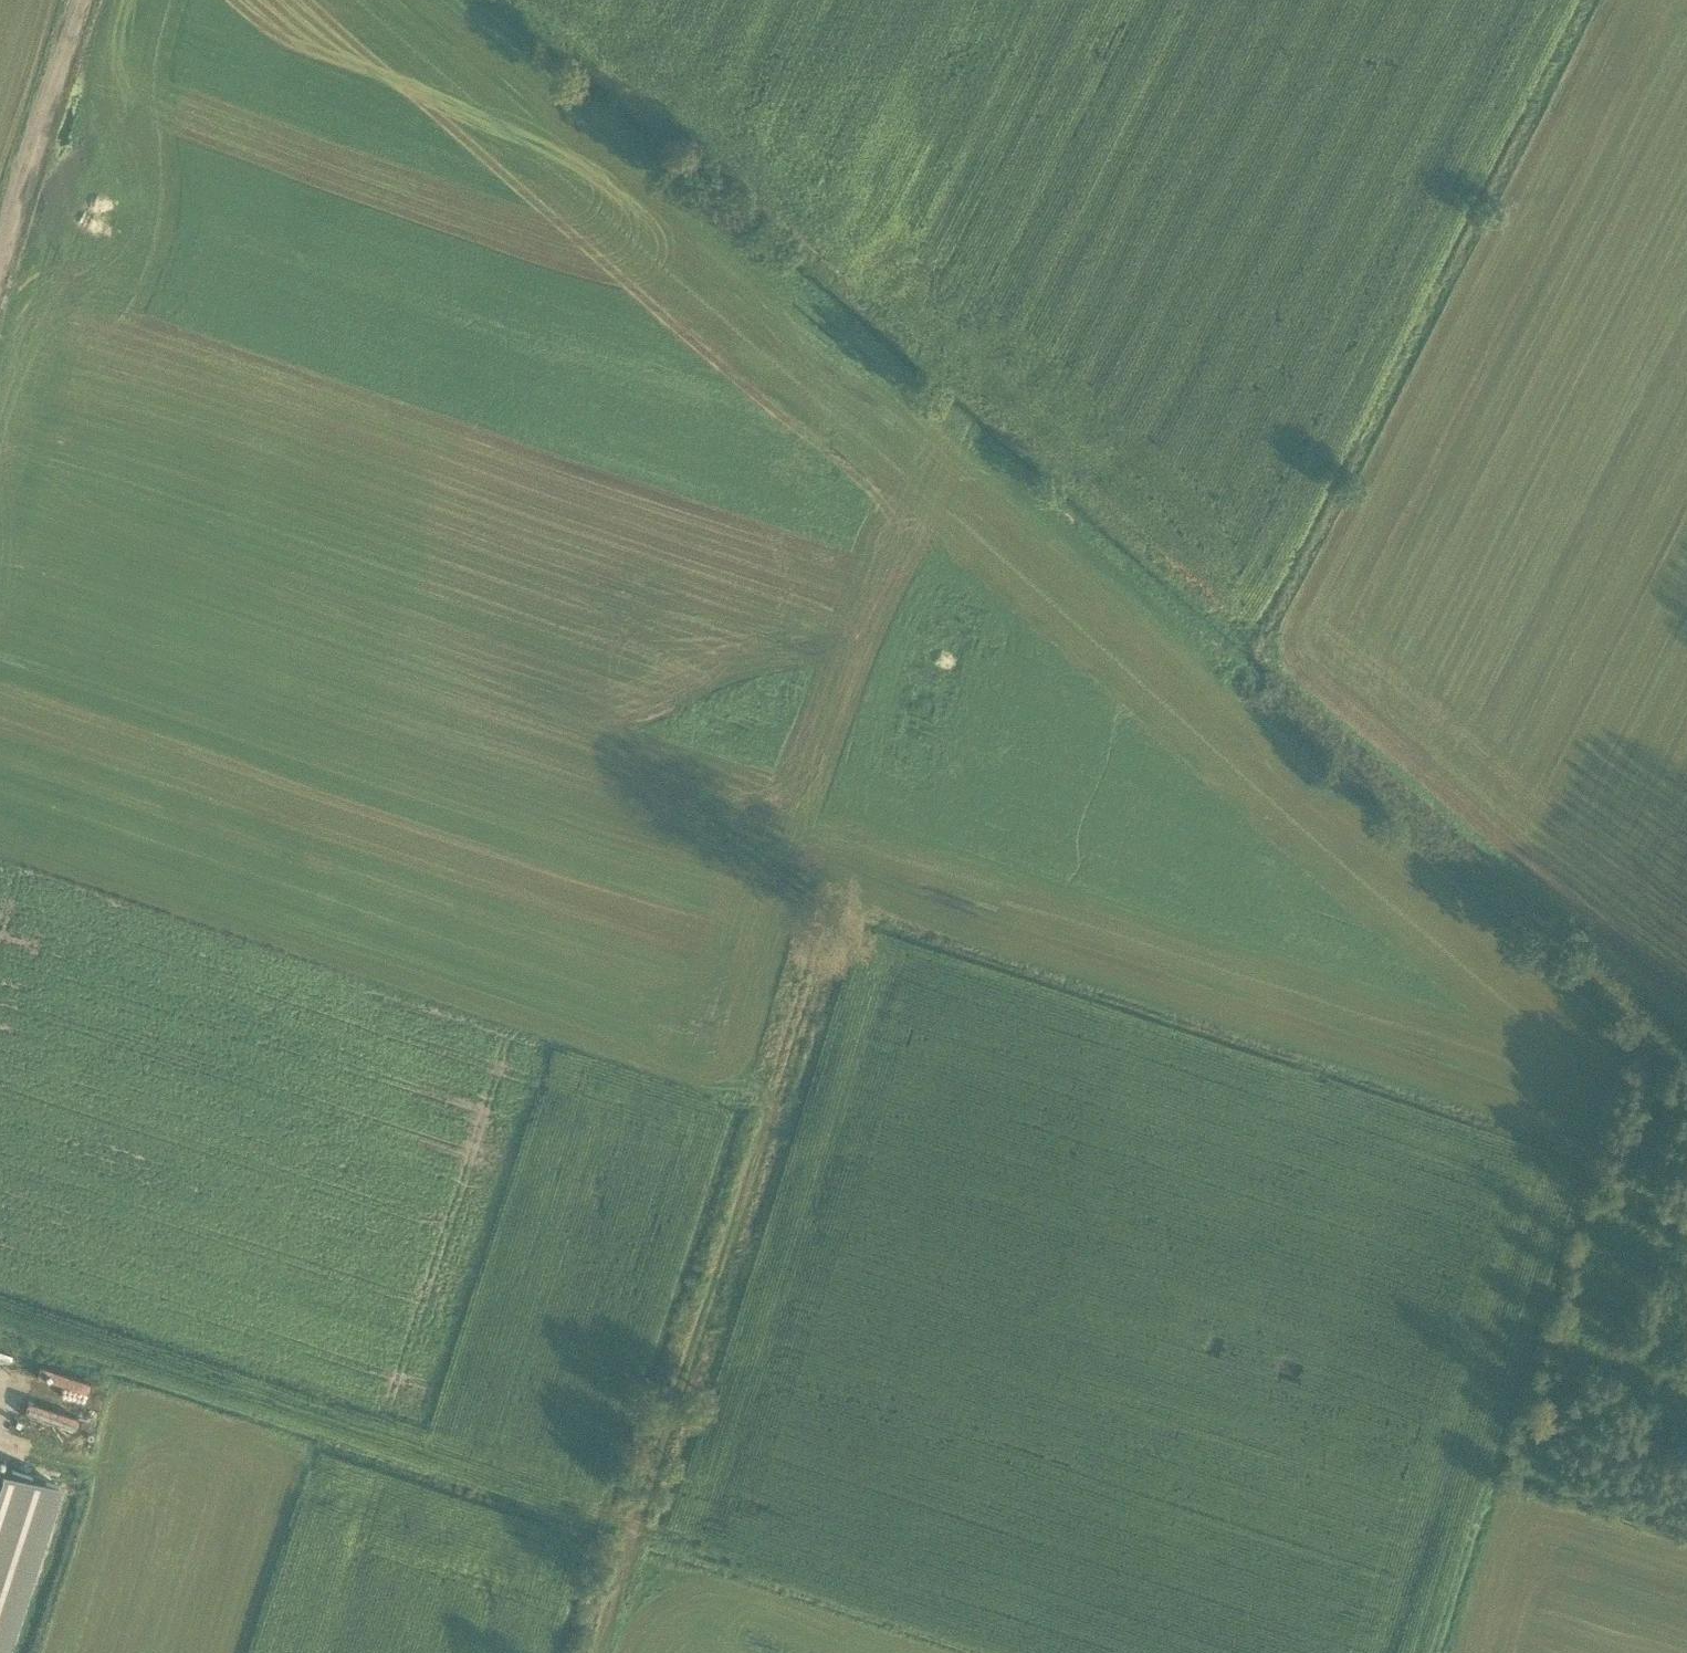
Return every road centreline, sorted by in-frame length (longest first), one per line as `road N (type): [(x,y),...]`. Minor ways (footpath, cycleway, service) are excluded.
road 1 (track): [(592,1652),(832,916)]
road 2 (track): [(84,0),(0,260)]

